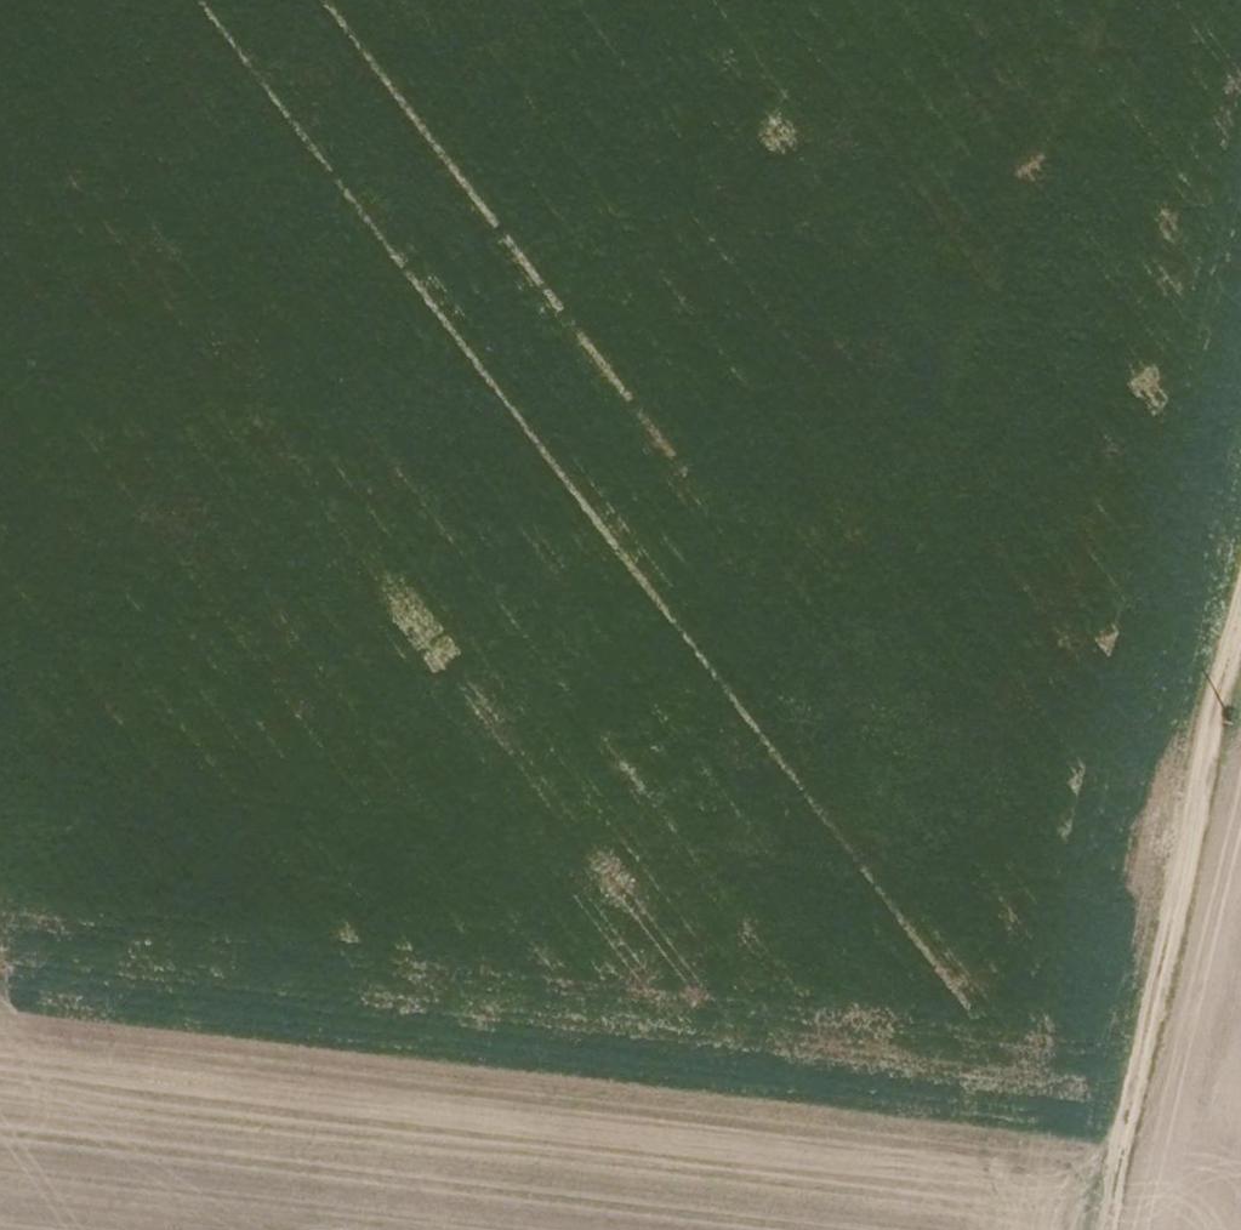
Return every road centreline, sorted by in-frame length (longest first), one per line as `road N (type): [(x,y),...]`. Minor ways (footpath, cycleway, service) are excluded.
road 1 (track): [(1240,627),(1103,1229)]

